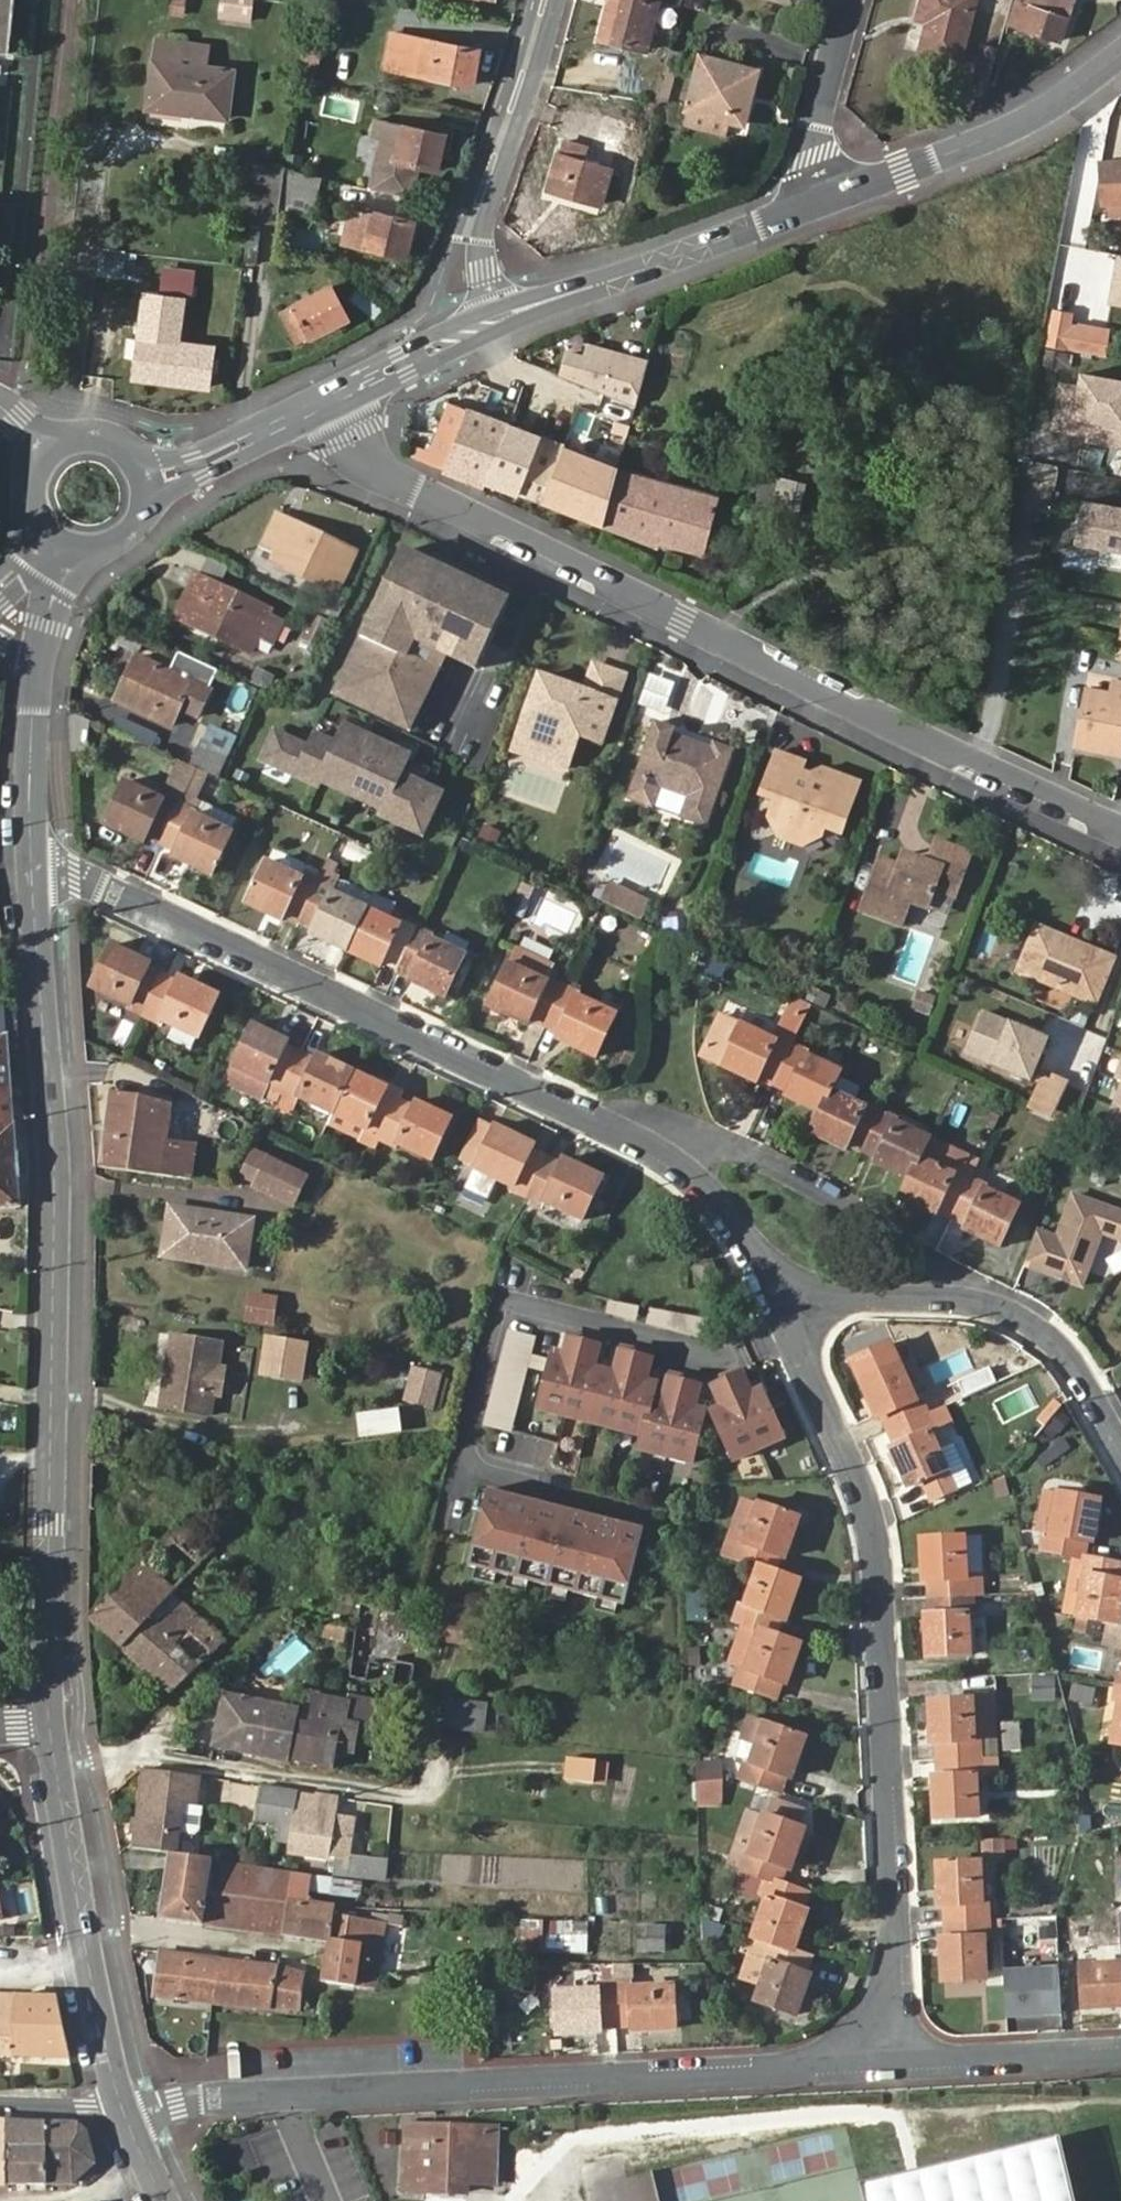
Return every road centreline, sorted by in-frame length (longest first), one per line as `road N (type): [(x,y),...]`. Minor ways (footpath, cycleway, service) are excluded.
road 1 (tertiary): [(332,396),(362,453),(419,490),(602,574),(741,657),(909,737),(982,759),(1120,830)]
road 2 (residential): [(33,870),(65,870),(661,1151),(719,1197),(787,1302)]
road 3 (tertiary): [(48,1721),(58,1152),(33,870)]
road 4 (residential): [(787,1302),(866,1499),(882,1590),(890,2061)]
road 5 (residential): [(125,2105),(890,2061)]
road 6 (residential): [(1120,1451),(1059,1345),(1024,1312),(895,1297),(787,1302)]
road 7 (tertiary): [(125,2105),(83,1928),(48,1721)]
road 8 (tertiary): [(498,314),(820,199)]
road 9 (tertiary): [(820,199),(1028,116),(1120,53)]
road 10 (tertiary): [(556,0),(492,203),(484,255),(498,314)]
road 11 (residential): [(890,2061),(1120,2051)]
road 12 (tertiary): [(33,870),(41,659)]
road 13 (residential): [(820,199),(811,162),(851,0)]
road 14 (tertiary): [(155,482),(332,396)]
road 15 (tertiary): [(332,396),(498,314)]
road 16 (tertiary): [(155,482),(149,462),(119,431),(77,424),(39,441)]
road 17 (residential): [(0,2101),(125,2105)]
road 18 (tertiary): [(79,561),(120,553),(136,540),(148,523),(155,482)]
road 19 (tertiary): [(39,441),(26,457),(17,497),(21,517),(46,549)]

